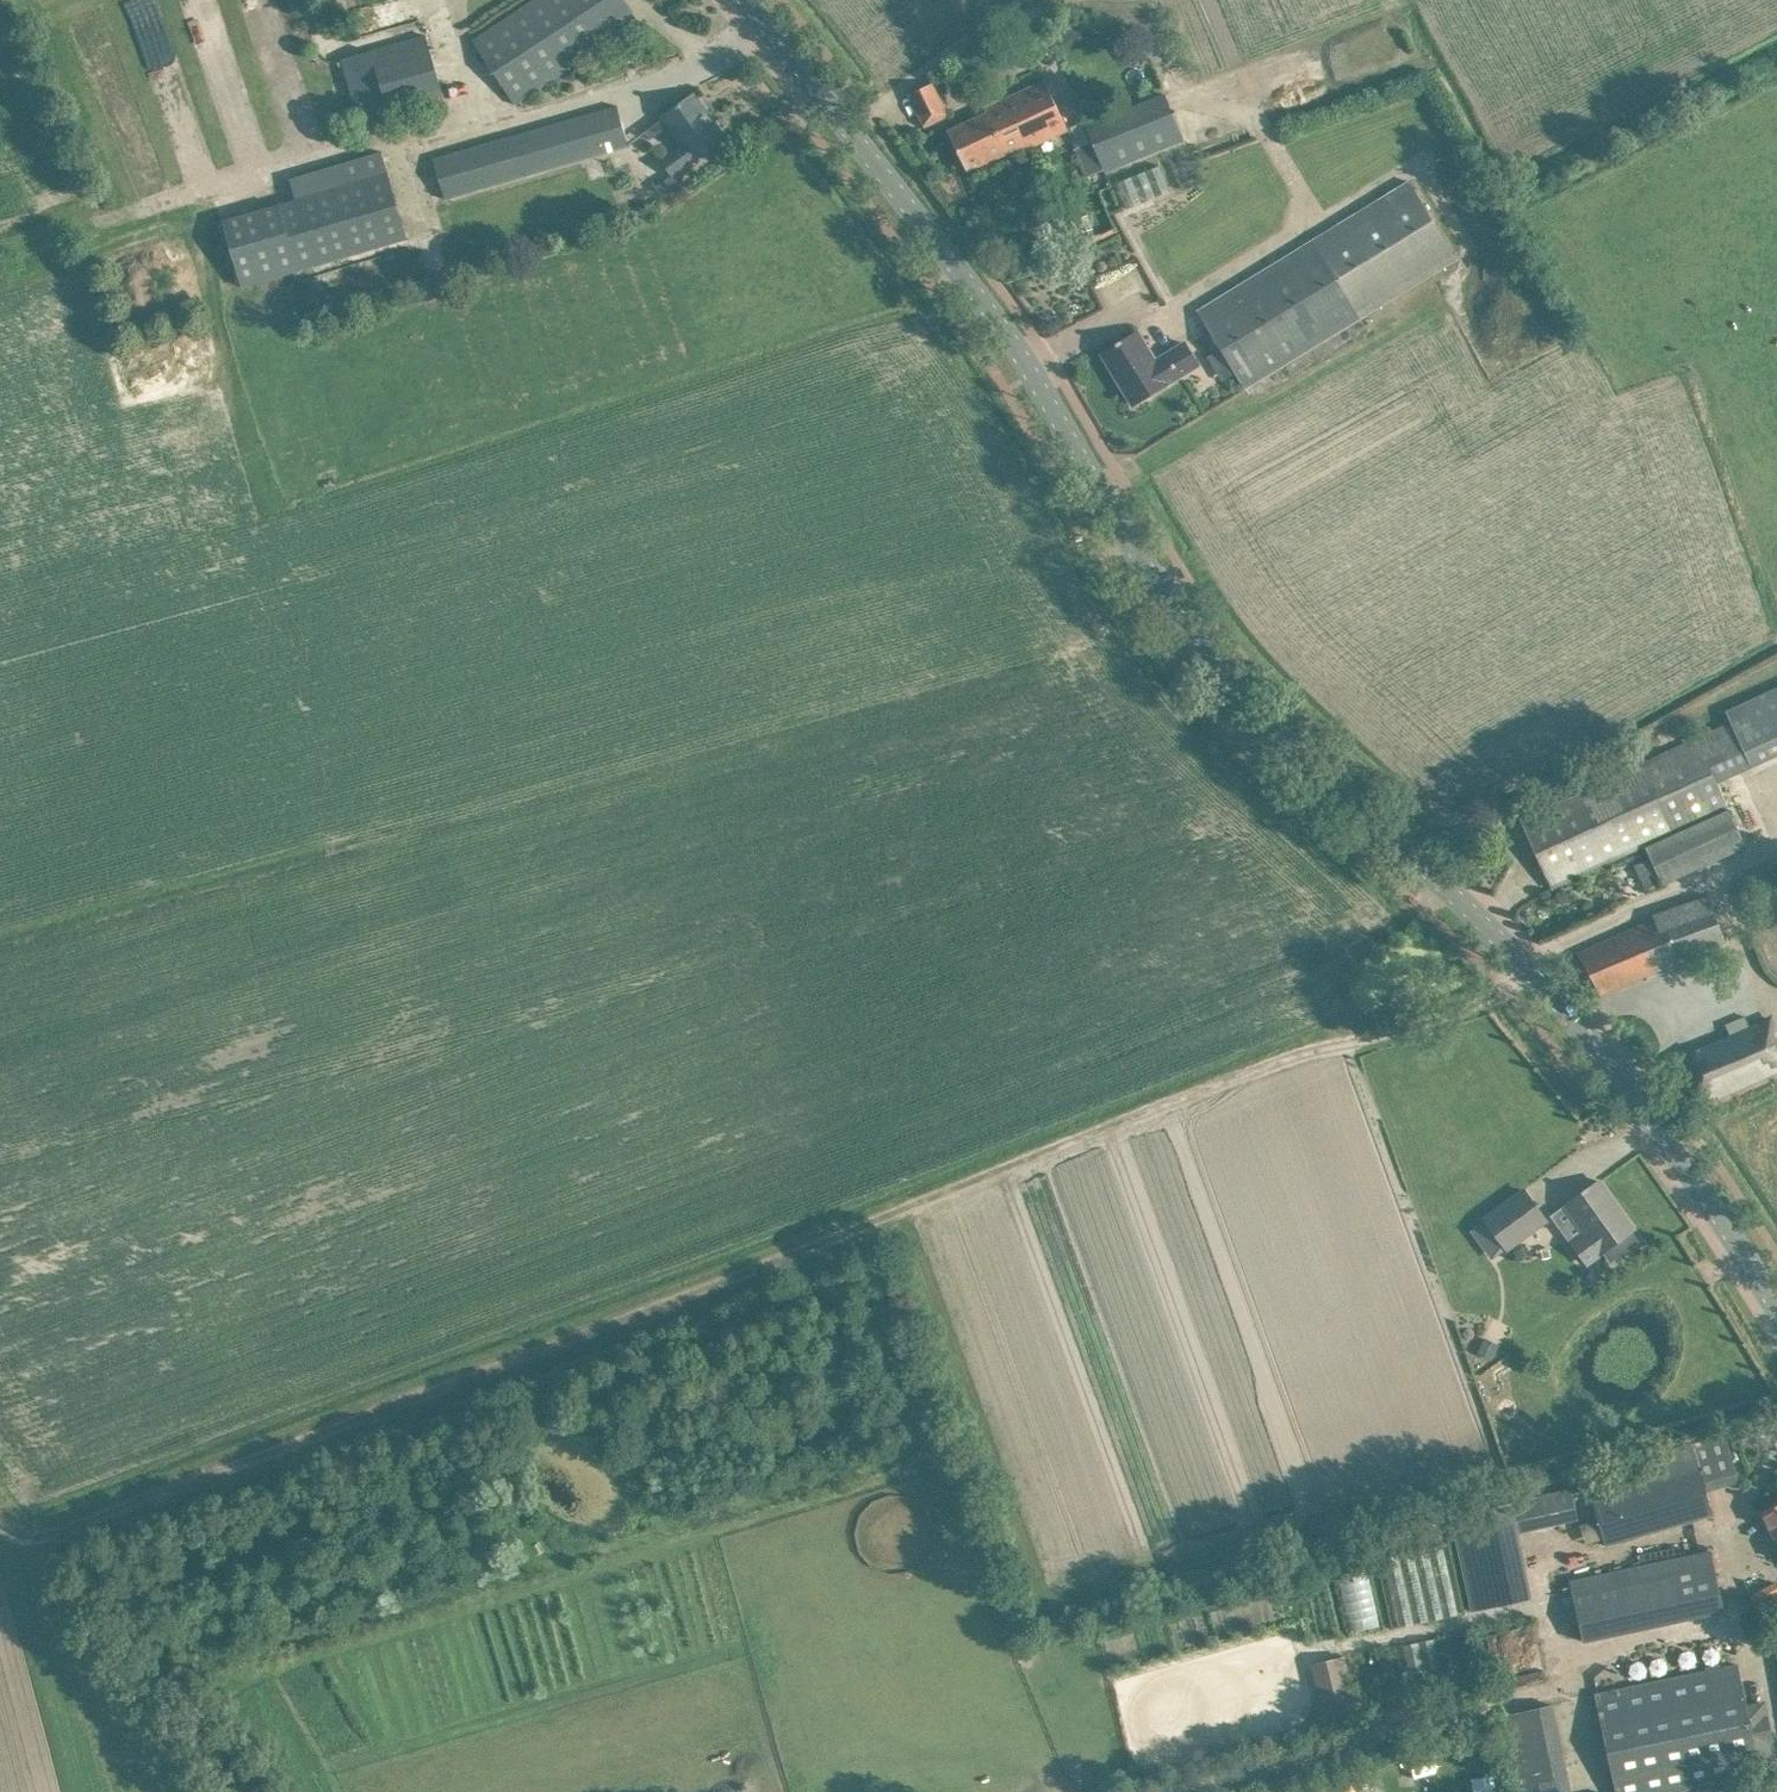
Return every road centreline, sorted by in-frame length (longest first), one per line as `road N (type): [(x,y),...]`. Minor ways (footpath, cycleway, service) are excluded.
road 1 (tertiary): [(1776,1297),(1664,1134),(1526,964),(1236,691),(921,229),(749,0)]

